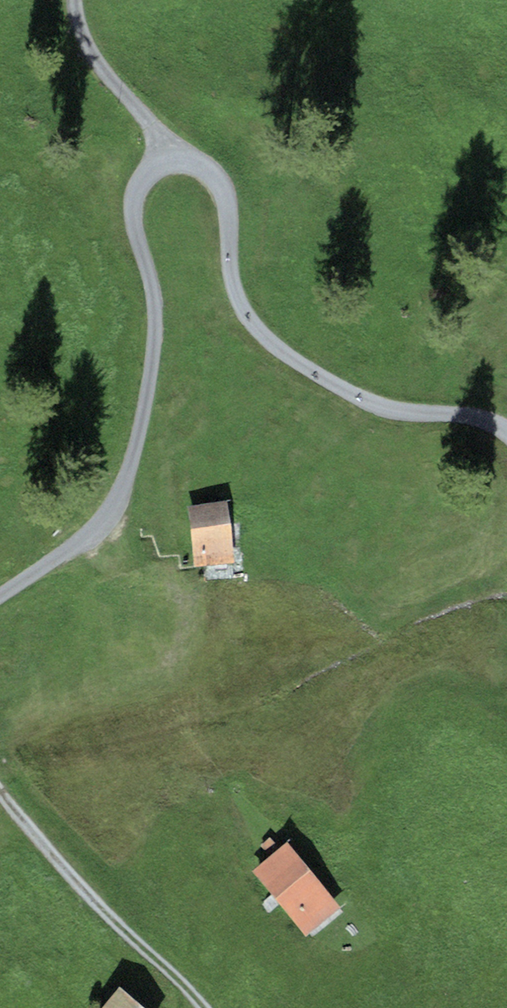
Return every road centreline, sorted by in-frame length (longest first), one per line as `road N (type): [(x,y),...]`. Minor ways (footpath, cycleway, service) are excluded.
road 1 (unclassified): [(506,433),(457,416),(378,411),(297,364),(251,323),(231,278),(219,180),(194,162),(168,159),(145,174),(133,200),(138,247),(156,290),(133,459),(96,527),(0,595)]
road 2 (track): [(0,790),(208,1007)]
road 3 (track): [(168,159),(95,58),(78,0)]

